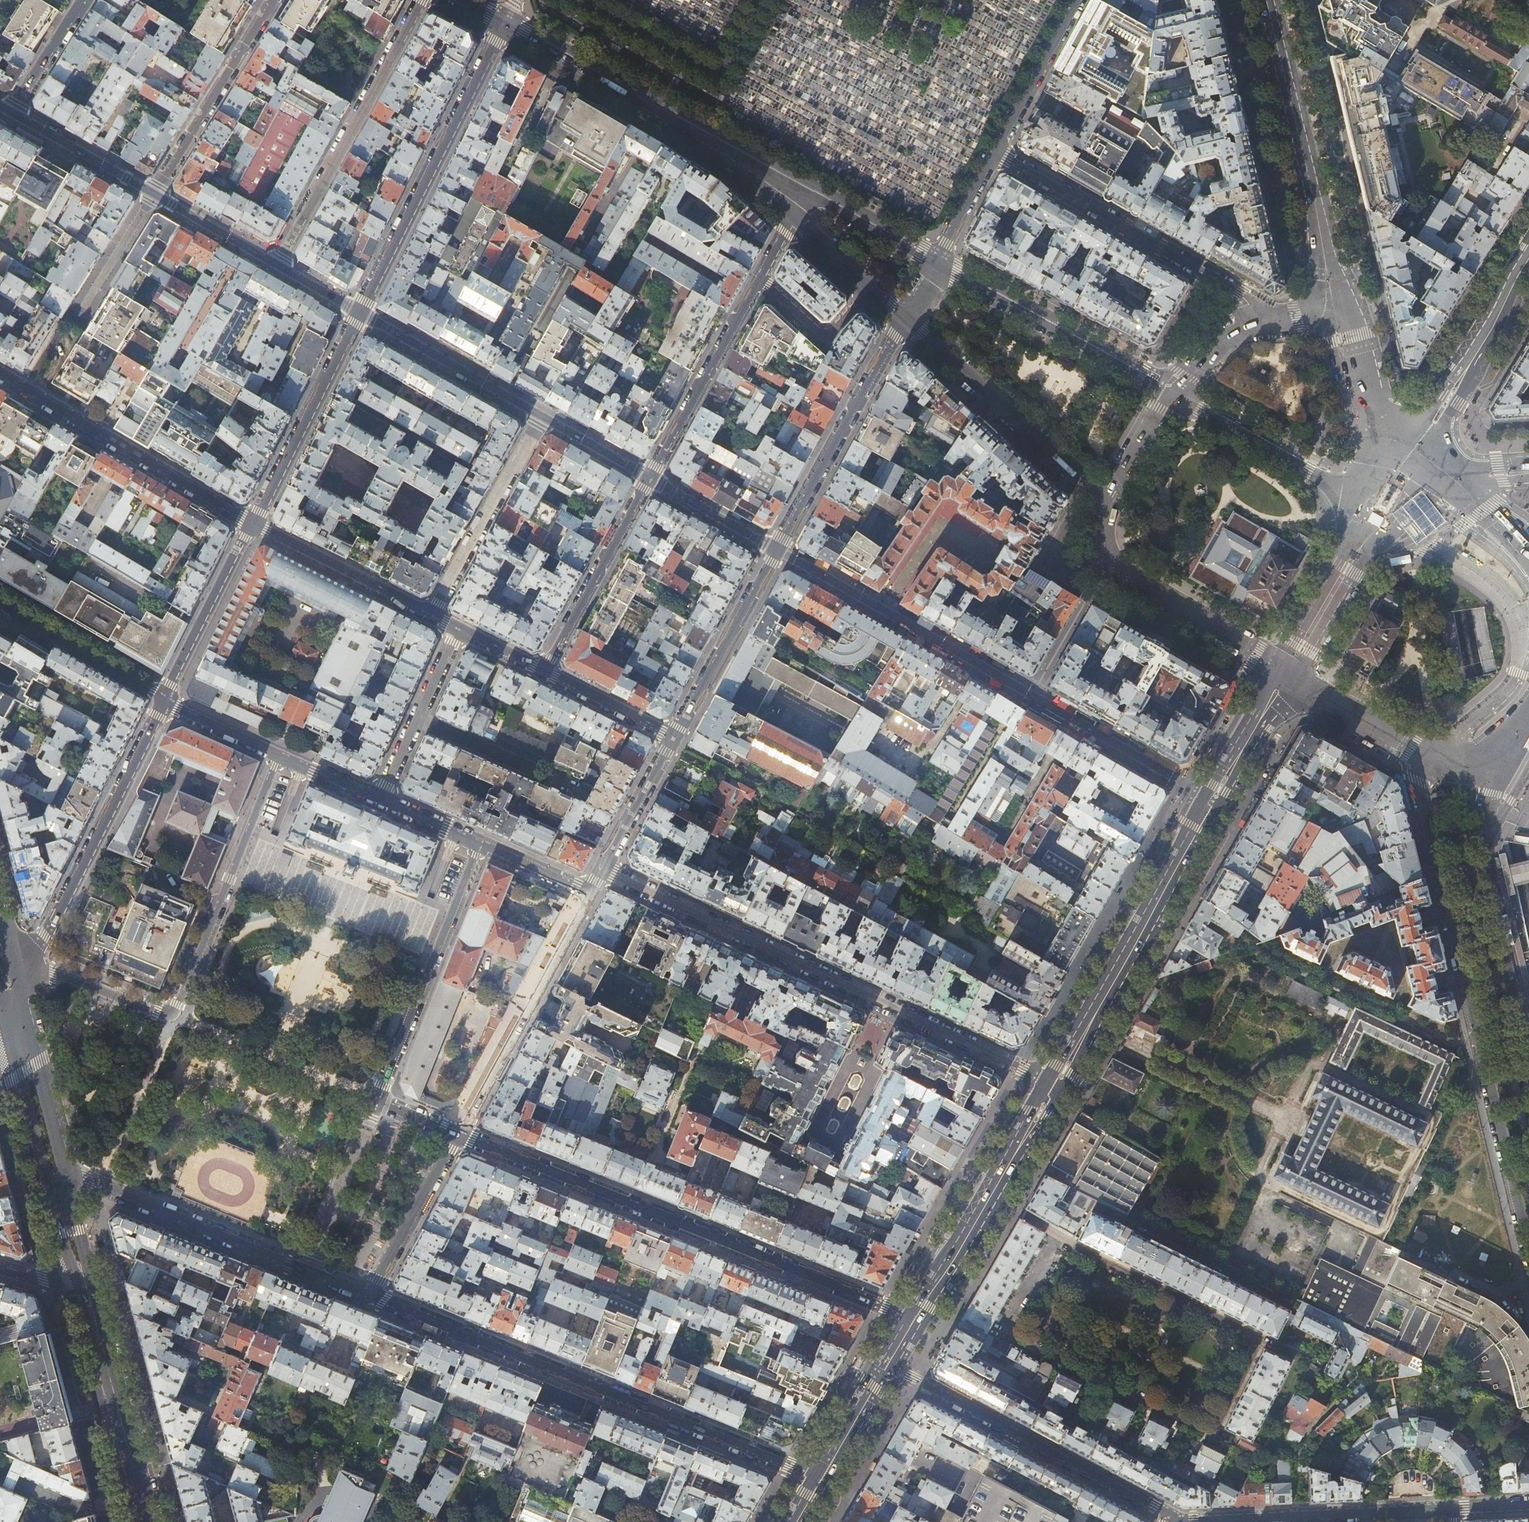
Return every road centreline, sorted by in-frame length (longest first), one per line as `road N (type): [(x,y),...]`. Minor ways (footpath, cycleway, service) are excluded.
road 1 (residential): [(824,1479),(91,1183),(57,1183)]
road 2 (tertiary): [(1413,749),(1528,1252)]
road 3 (residential): [(1055,1085),(602,869)]
road 4 (residential): [(459,1132),(919,1318)]
road 5 (residential): [(33,963),(165,1014),(177,1010),(279,755)]
road 6 (residential): [(479,844),(378,1100),(459,1132)]
road 7 (primary): [(1055,1085),(1220,790)]
road 8 (residential): [(504,25),(361,311)]
road 9 (residential): [(1272,316),(997,153)]
road 10 (residential): [(891,1365),(1171,1513)]
road 11 (secondary): [(1265,0),(1336,300)]
road 12 (residential): [(423,0),(278,265)]
road 13 (residential): [(165,700),(33,963)]
road 14 (residential): [(254,522),(0,374)]
road 15 (tertiary): [(1528,1045),(1483,845),(1489,802),(1506,766)]
road 16 (residential): [(1171,1513),(1194,1520),(1451,1509)]
road 17 (residential): [(459,1132),(591,893)]
road 18 (primary): [(919,1318),(1055,1085)]
road 19 (secondary): [(907,317),(1103,502)]
road 20 (residential): [(777,551),(907,317)]
road 21 (secondary): [(1170,394),(935,266)]
road 22 (primary): [(1103,502),(1104,567),(1275,667)]
road 23 (secondary): [(732,153),(504,25)]
road 24 (primary): [(147,1521),(85,1285)]
road 25 (residential): [(361,311),(254,522)]
road 26 (residential): [(760,278),(650,478)]
road 27 (residential): [(433,615),(543,416)]
road 28 (residential): [(153,193),(272,0)]
road 29 (residential): [(650,478),(543,672)]
road 30 (primary): [(1416,444),(1528,260)]
road 31 (residential): [(674,740),(777,551)]
road 32 (residential): [(361,311),(543,416)]
road 33 (residential): [(433,615),(254,522)]
road 34 (residential): [(254,522),(165,700)]
road 35 (residential): [(0,601),(165,700)]
road 36 (residential): [(458,628),(381,799)]
road 37 (unknown): [(1394,531),(1496,588),(1522,623),(1528,649)]
road 38 (primary): [(57,1183),(14,1008)]
road 39 (residential): [(997,153),(1080,0)]
road 40 (residential): [(12,112),(153,193)]
road 41 (residential): [(760,278),(826,334),(872,285)]
road 42 (residential): [(602,869),(674,740)]
road 43 (residential): [(674,740),(543,672)]
road 44 (secondary): [(935,266),(807,194)]
road 45 (residential): [(650,478),(777,551)]
road 46 (residential): [(153,193),(278,265)]
road 47 (primary): [(1295,679),(1413,749)]
road 48 (primary): [(1275,667),(1220,790)]
road 49 (primary): [(1220,790),(1295,679)]
road 50 (residential): [(84,0),(12,112)]
road 51 (primary): [(824,1479),(891,1365)]
road 52 (residential): [(85,305),(153,193)]
road 53 (primary): [(1272,316),(1219,344),(1170,394)]
road 54 (residential): [(935,266),(997,153)]
road 55 (primary): [(1170,394),(1103,502)]
road 56 (residential): [(165,700),(279,755)]
road 57 (residential): [(543,416),(650,478)]
road 58 (residential): [(479,844),(591,893)]

